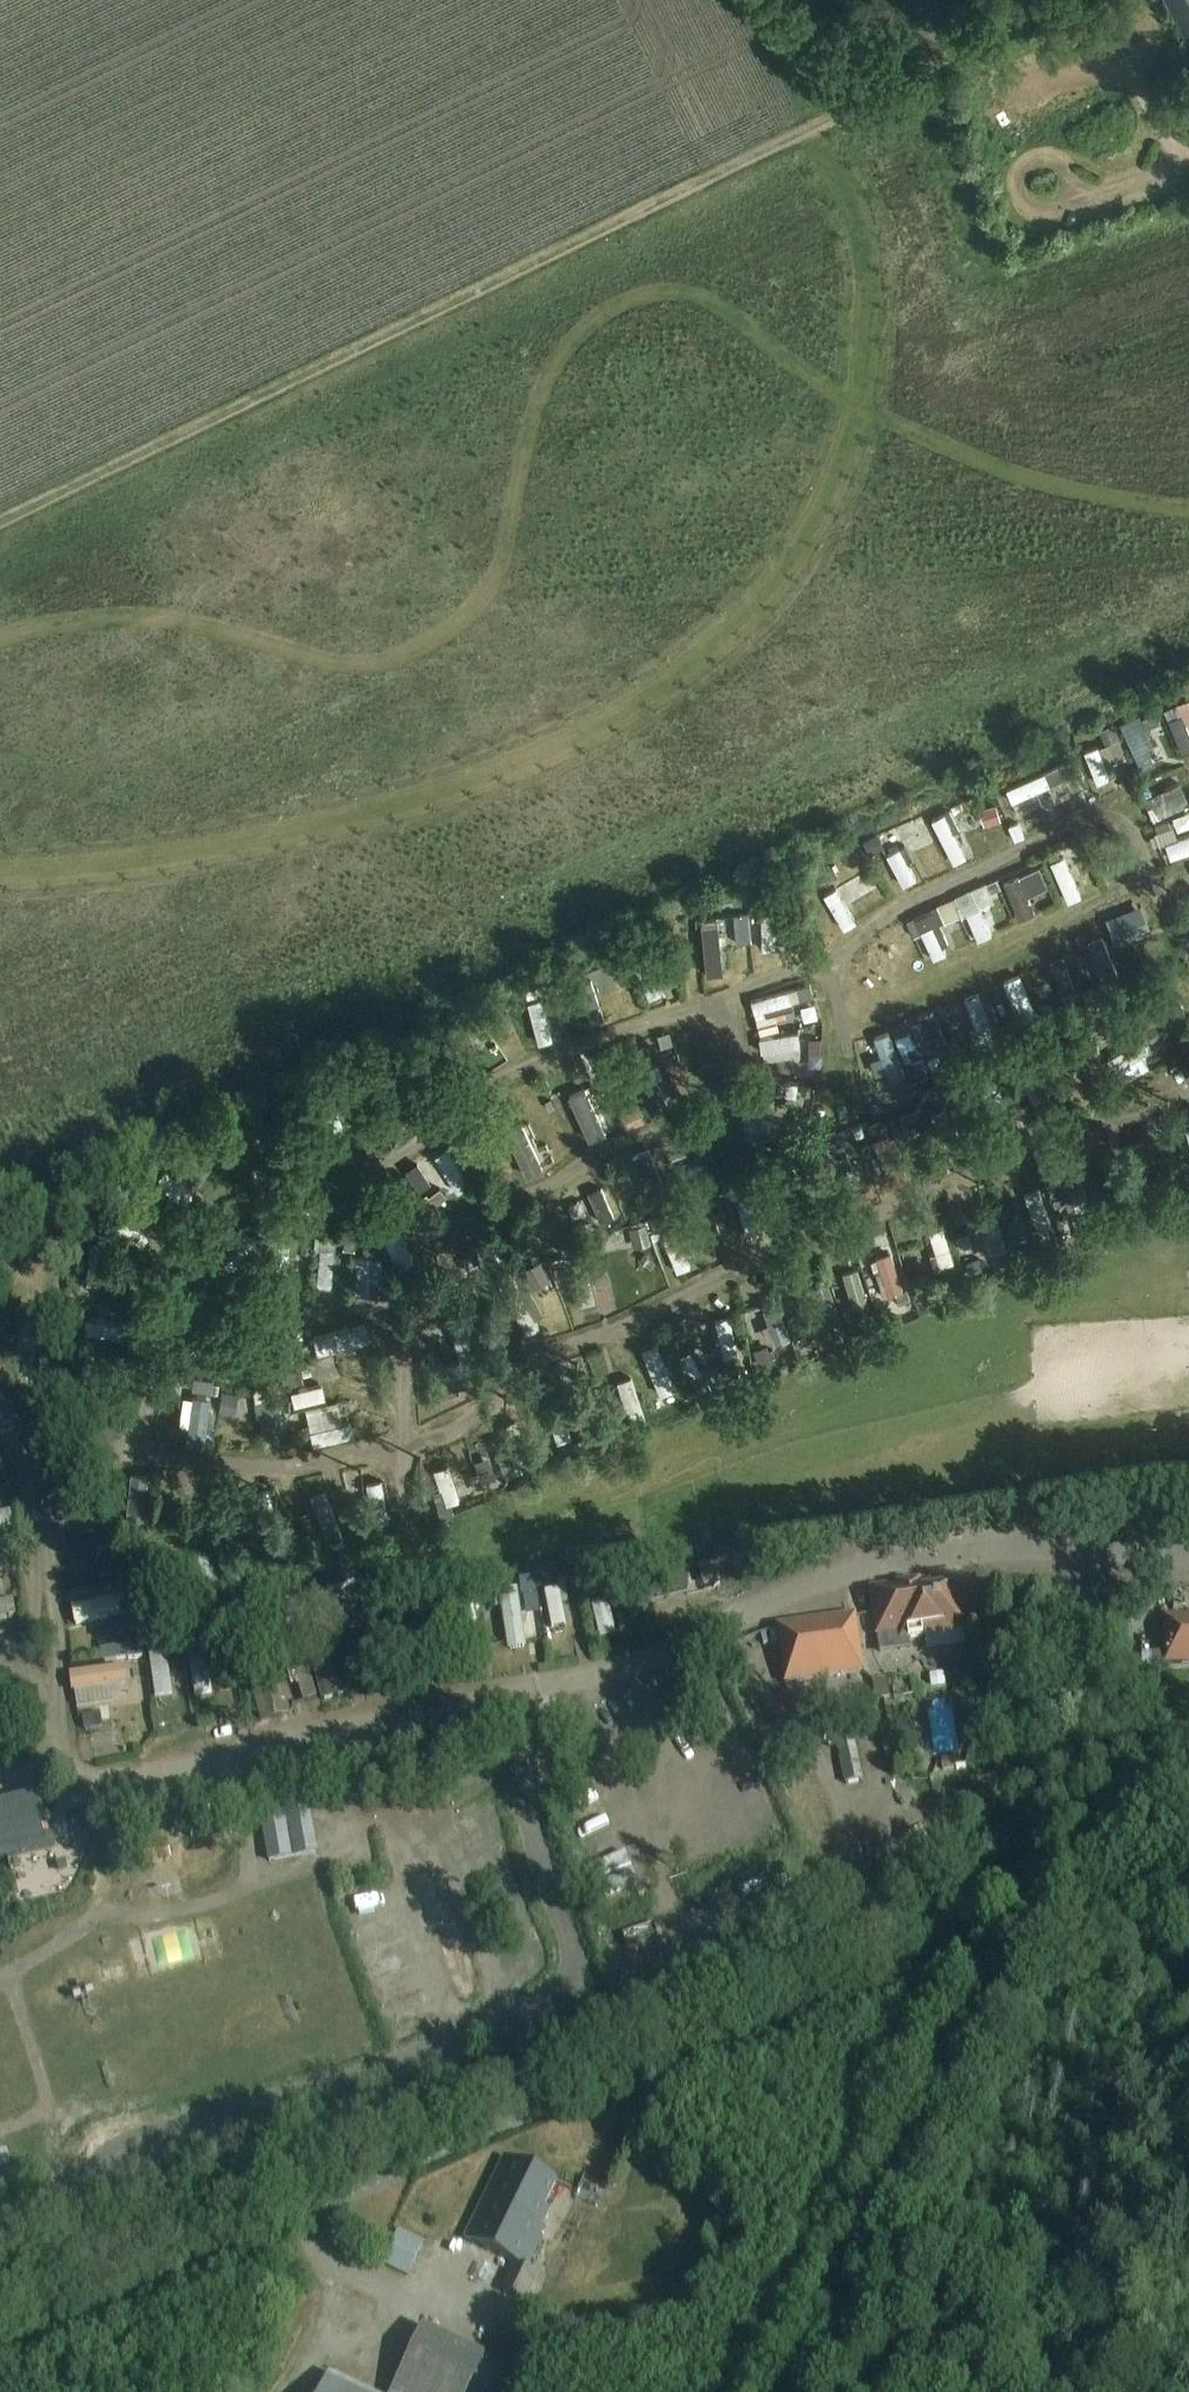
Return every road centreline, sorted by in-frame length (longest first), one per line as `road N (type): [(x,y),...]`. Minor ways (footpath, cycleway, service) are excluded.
road 1 (track): [(0,640),(96,620),(157,618),(350,670),(432,641),(462,621),(499,572),(544,385),(572,341),(615,309),(657,294),(696,293),(733,313),(844,399),(956,451),(1040,484),(1188,510)]
road 2 (track): [(0,874),(216,852),(446,795),(565,747),(672,683),(737,628),(824,505),(855,438),(871,335),(870,245),(814,119)]
road 3 (tertiary): [(0,2303),(1188,1803)]
road 4 (track): [(1062,0),(0,521)]
road 5 (track): [(668,1650),(686,1712),(675,1801),(641,1830),(683,1925),(828,1869),(851,1810)]
road 6 (track): [(593,1676),(526,1762),(442,1811)]
road 7 (track): [(678,1687),(611,1747),(641,1830)]
road 8 (track): [(131,1774),(60,1774),(0,1791)]

